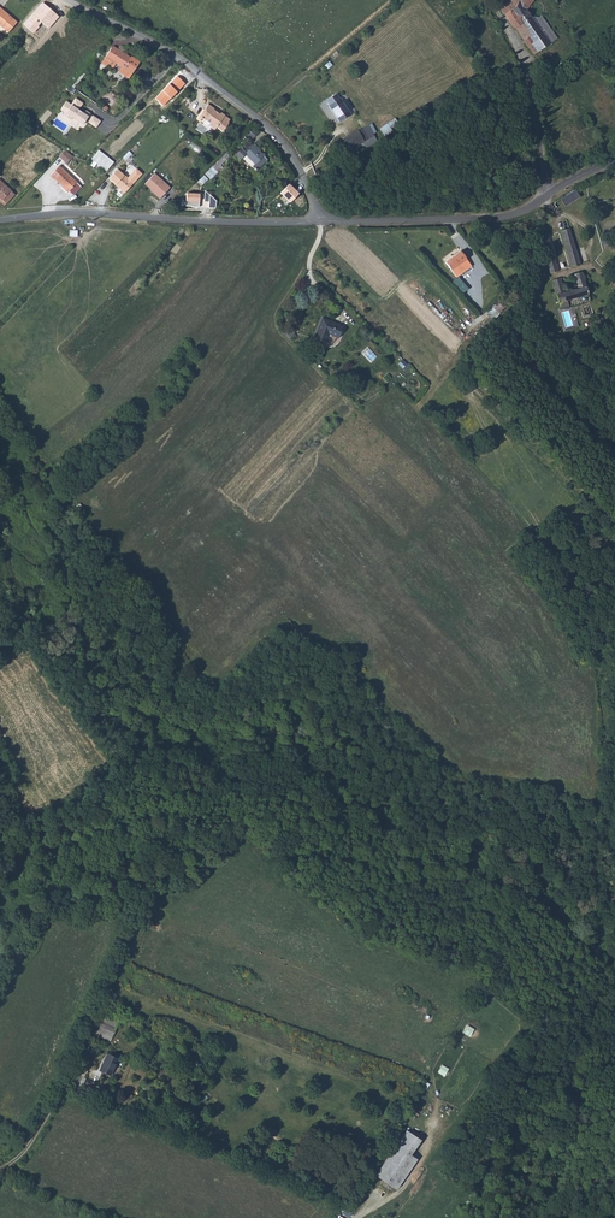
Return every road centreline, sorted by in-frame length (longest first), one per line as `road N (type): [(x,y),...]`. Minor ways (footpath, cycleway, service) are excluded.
road 1 (unclassified): [(61,0),(175,55),(255,116),(299,166),(321,222)]
road 2 (unclassified): [(0,221),(66,213),(321,222)]
road 3 (unclassified): [(321,222),(488,218),(524,211),(552,192)]
road 4 (residential): [(517,50),(538,106),(552,192)]
road 5 (track): [(0,1170),(17,1160),(63,1087),(79,1086)]

